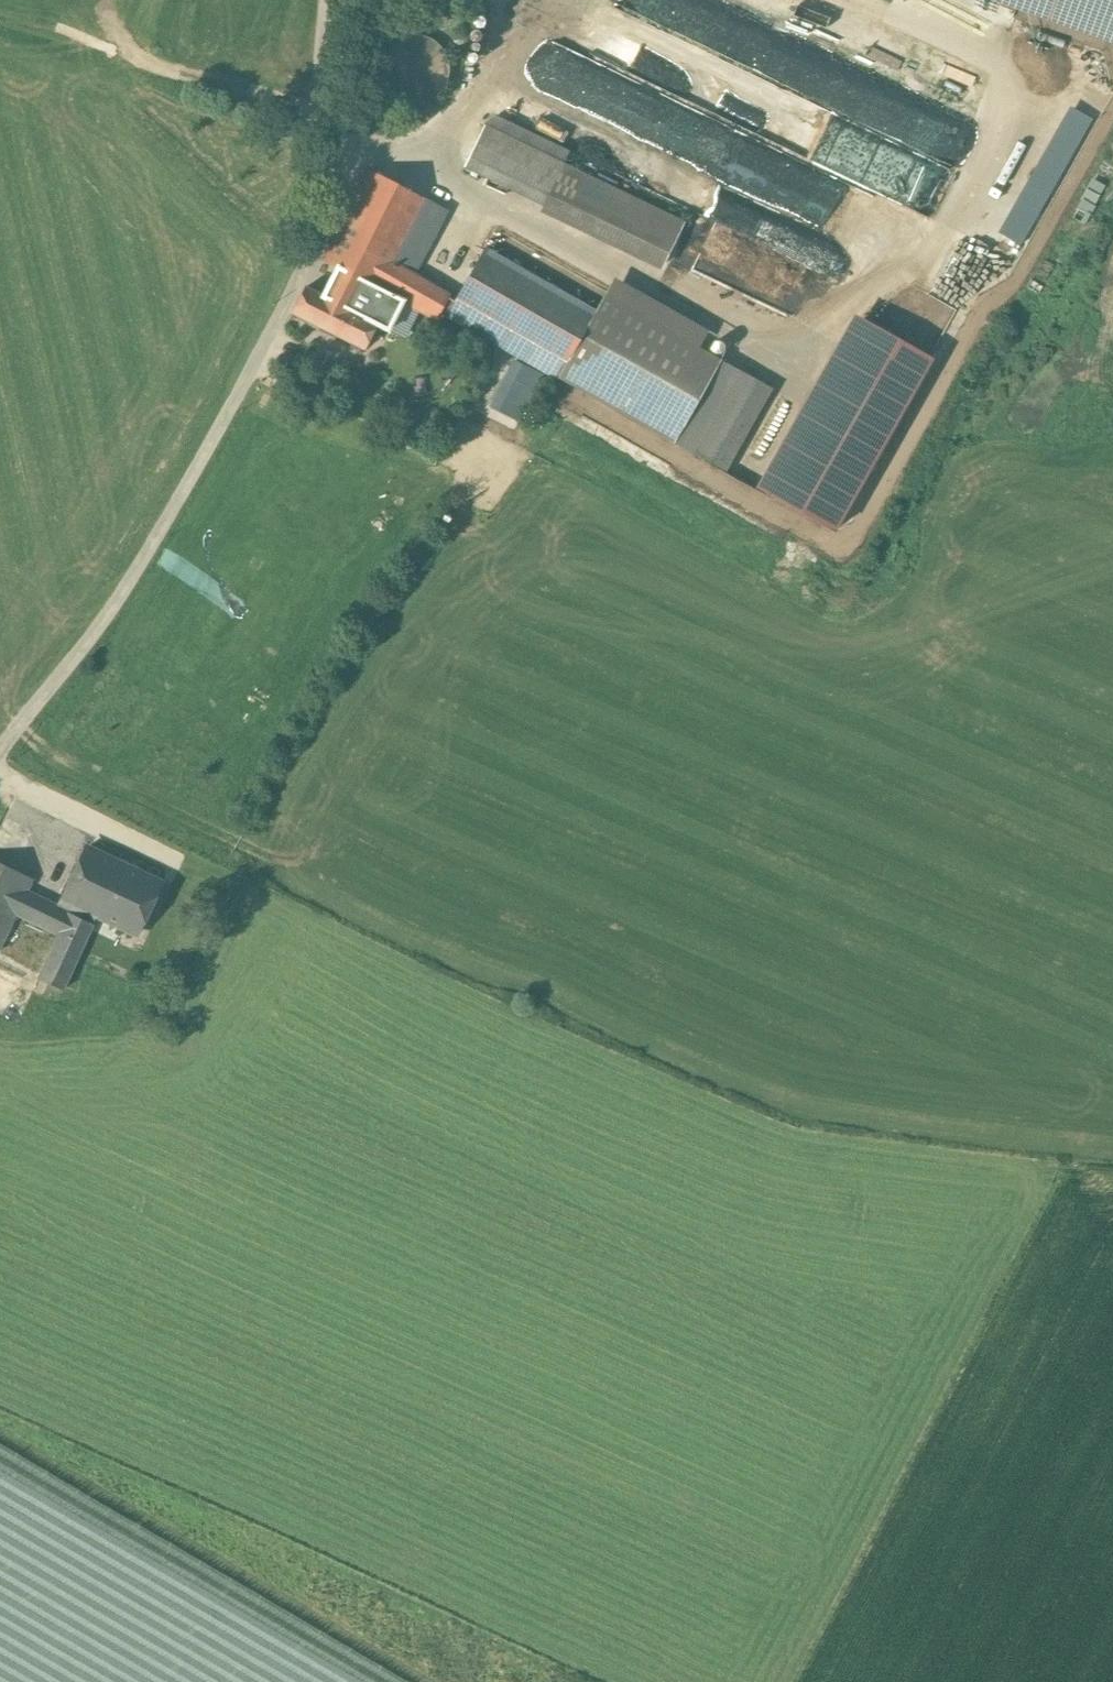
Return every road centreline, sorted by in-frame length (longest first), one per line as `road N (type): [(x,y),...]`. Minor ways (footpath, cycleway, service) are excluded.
road 1 (track): [(345,144),(430,147),(457,189),(780,348),(918,249),(1010,169),(1000,116),(744,0)]
road 2 (track): [(0,743),(107,624),(347,171),(337,0)]
road 3 (track): [(537,0),(430,147)]

